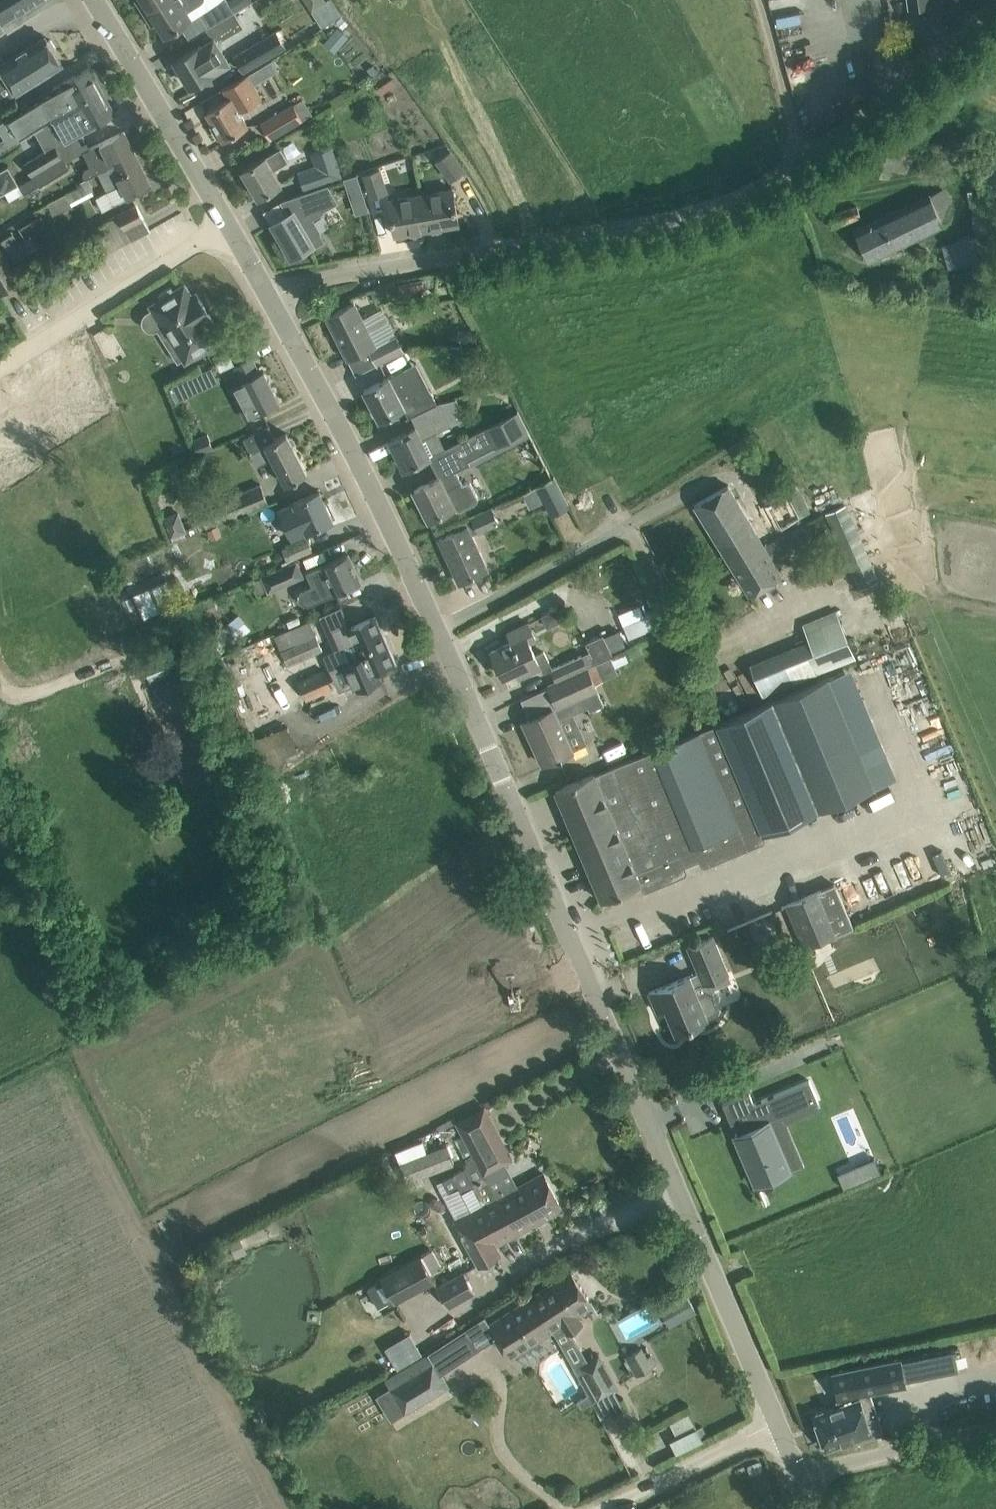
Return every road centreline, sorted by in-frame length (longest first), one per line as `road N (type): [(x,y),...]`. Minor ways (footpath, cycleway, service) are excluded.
road 1 (tertiary): [(775,1422),(426,628),(263,284)]
road 2 (residential): [(263,284),(659,213),(731,191),(844,128),(987,0)]
road 3 (residential): [(0,366),(230,222)]
road 4 (tertiary): [(230,222),(99,0)]
road 5 (residential): [(799,1480),(995,1425)]
road 6 (unclassified): [(604,1508),(775,1422)]
road 7 (track): [(800,159),(755,0)]

